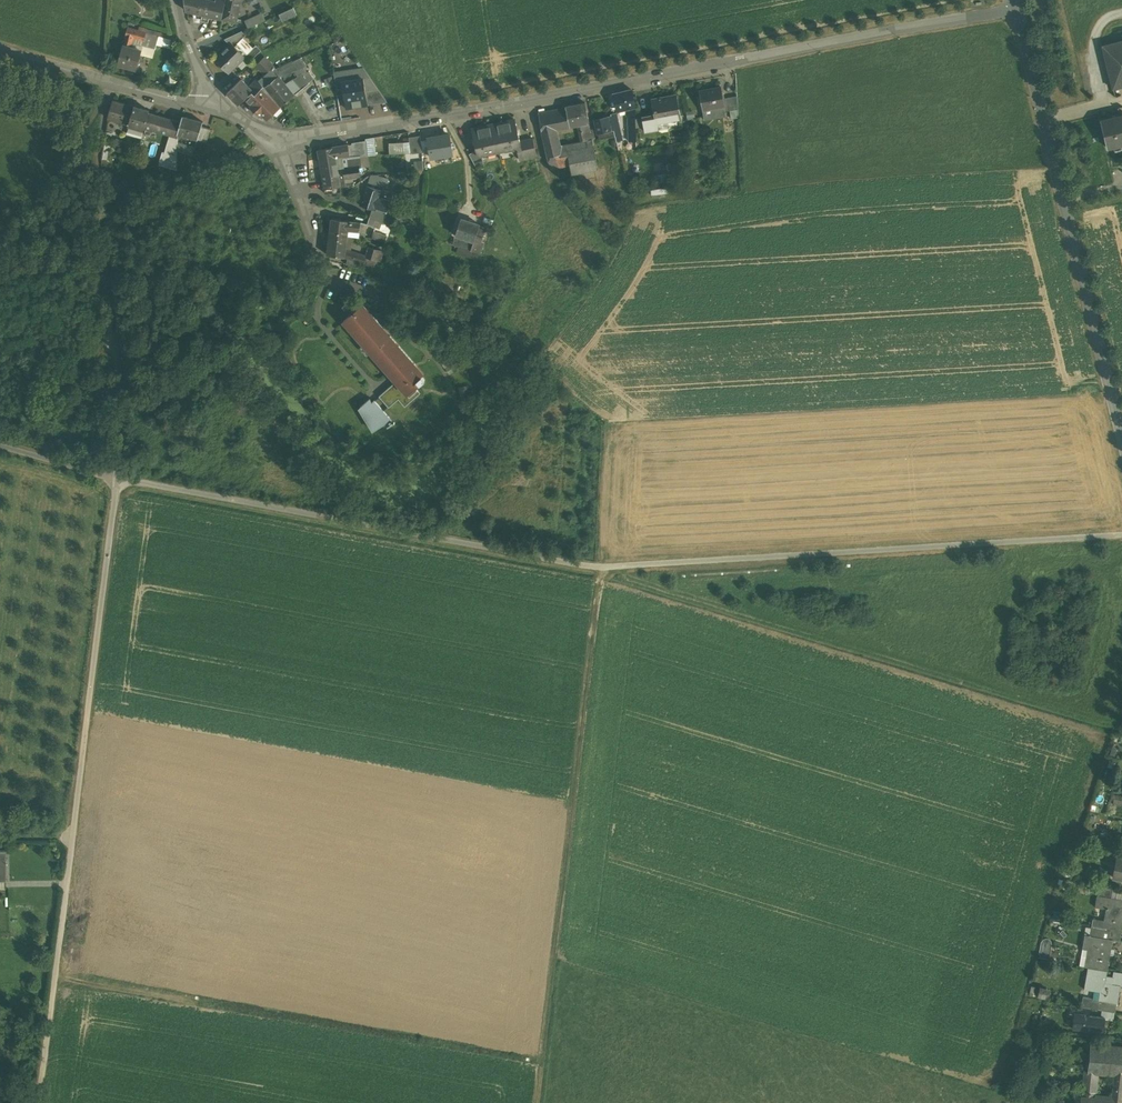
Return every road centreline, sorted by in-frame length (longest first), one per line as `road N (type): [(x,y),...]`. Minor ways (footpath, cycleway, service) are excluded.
road 1 (tertiary): [(284,144),(1017,9)]
road 2 (residential): [(270,141),(101,210),(125,393),(119,478)]
road 3 (tertiary): [(1017,9),(1121,440)]
road 4 (tertiary): [(217,113),(0,50)]
road 5 (residential): [(284,144),(330,280)]
road 6 (residential): [(174,0),(217,113)]

